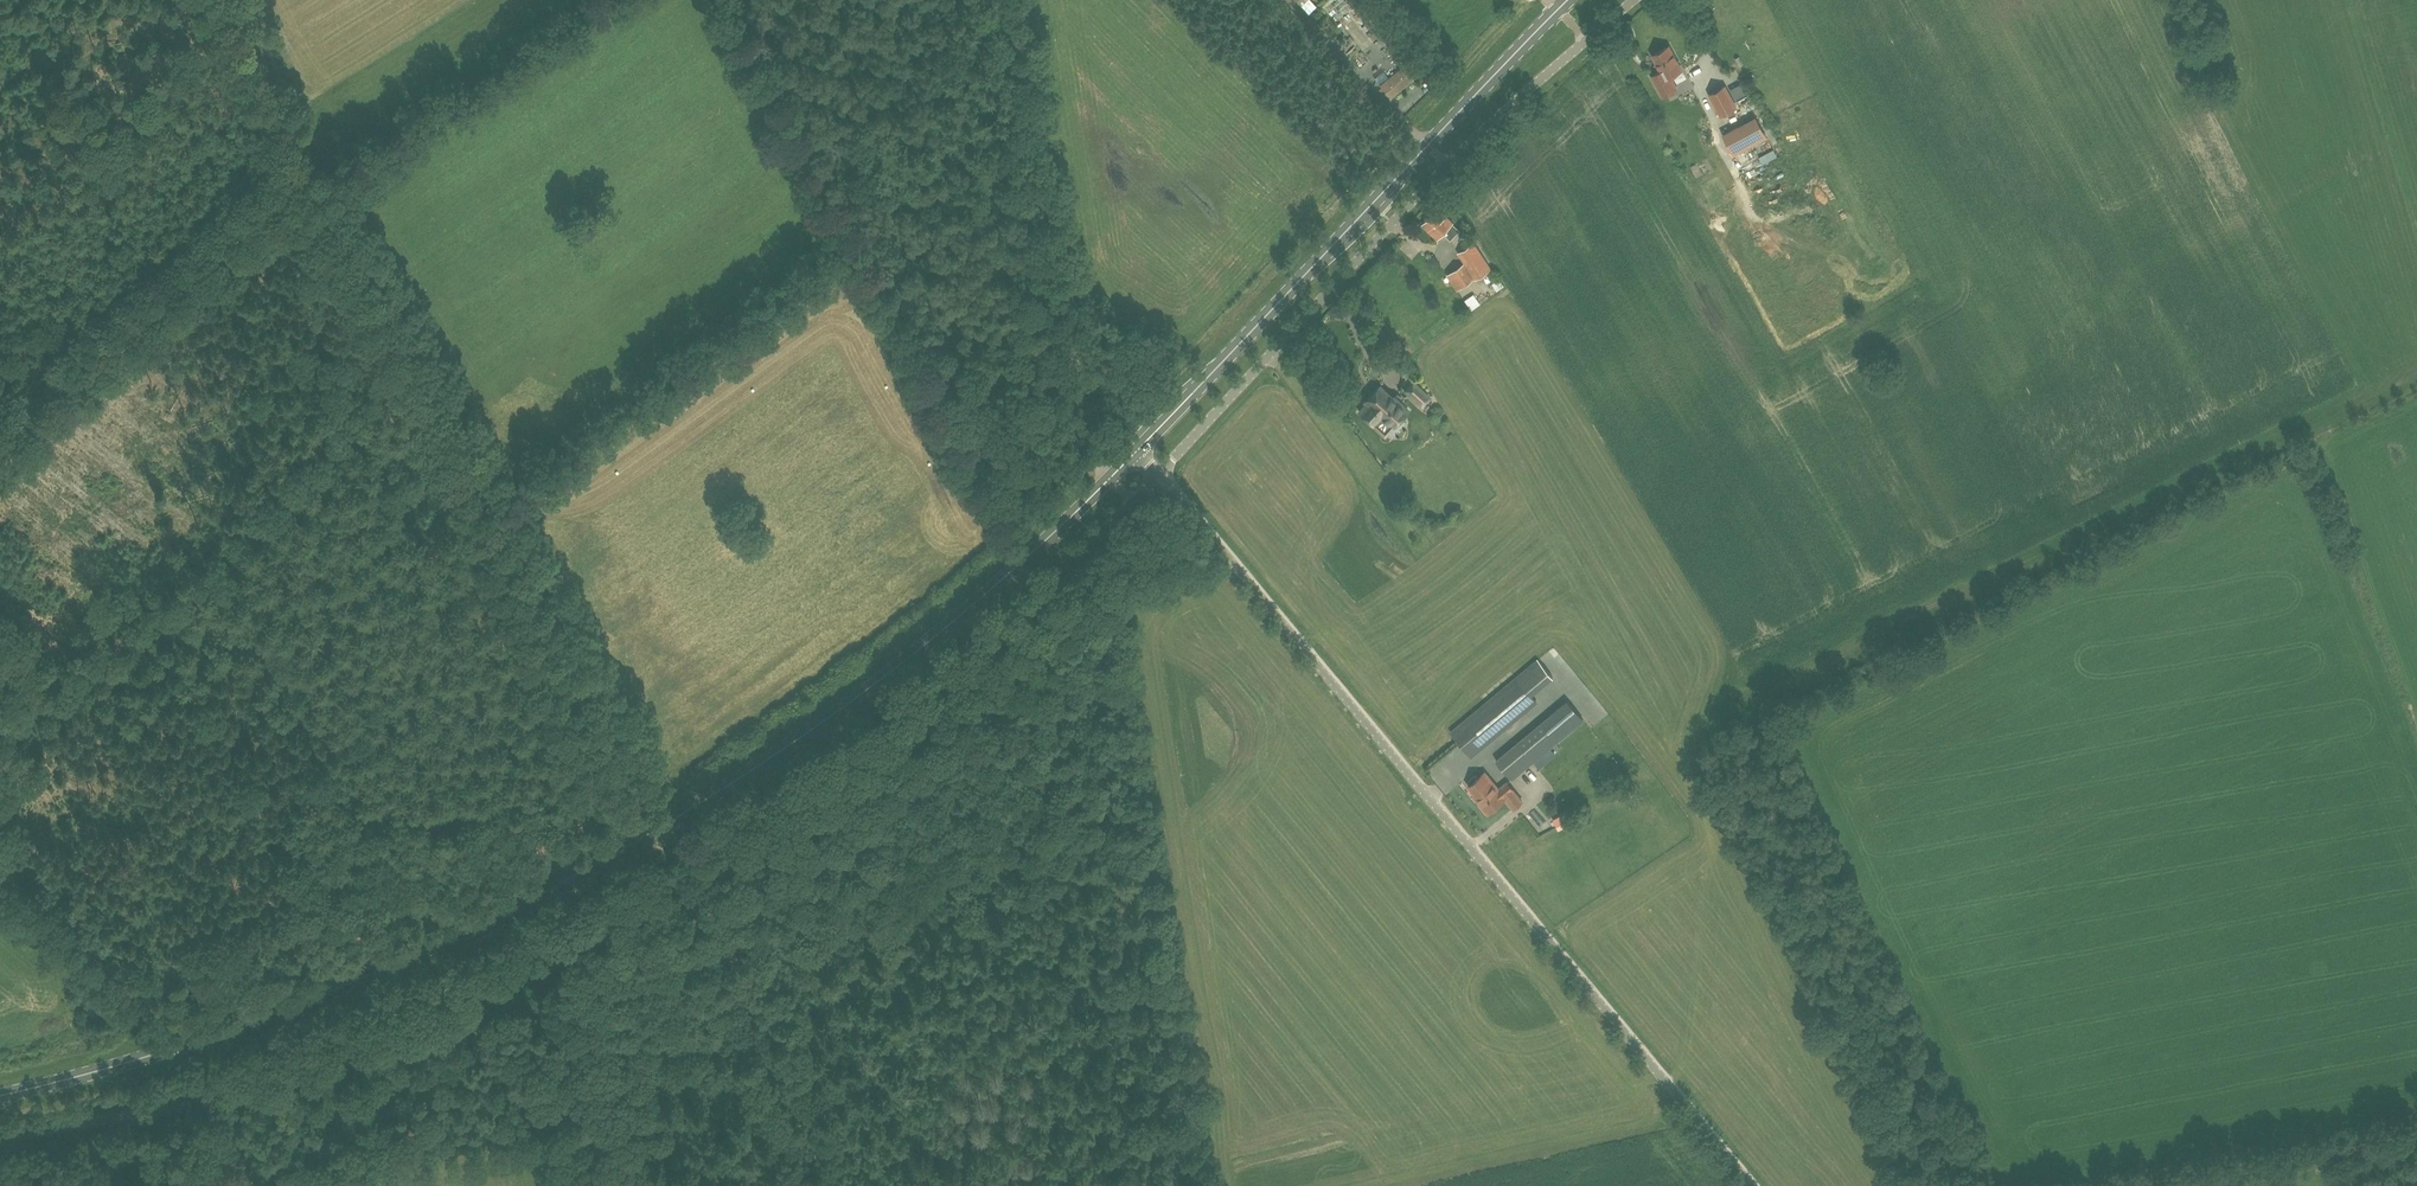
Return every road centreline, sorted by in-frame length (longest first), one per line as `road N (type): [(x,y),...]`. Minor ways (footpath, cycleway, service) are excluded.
road 1 (unclassified): [(670,814),(214,0)]
road 2 (unclassified): [(1751,1185),(1162,474)]
road 3 (unclassified): [(0,1136),(297,1079),(701,882)]
road 4 (secondary): [(0,1095),(228,1030),(379,971),(495,918),(670,814)]
road 5 (unclassified): [(1162,474),(1436,186),(1630,0)]
road 6 (secondary): [(1138,443),(1567,0)]
road 7 (unclassified): [(701,882),(826,812),(1133,504)]
road 8 (secondary): [(670,814),(822,716),(1012,567),(1107,477)]
road 9 (track): [(2178,1185),(2416,1136)]
road 10 (track): [(822,1185),(757,1031)]
road 11 (track): [(757,1031),(701,882)]

